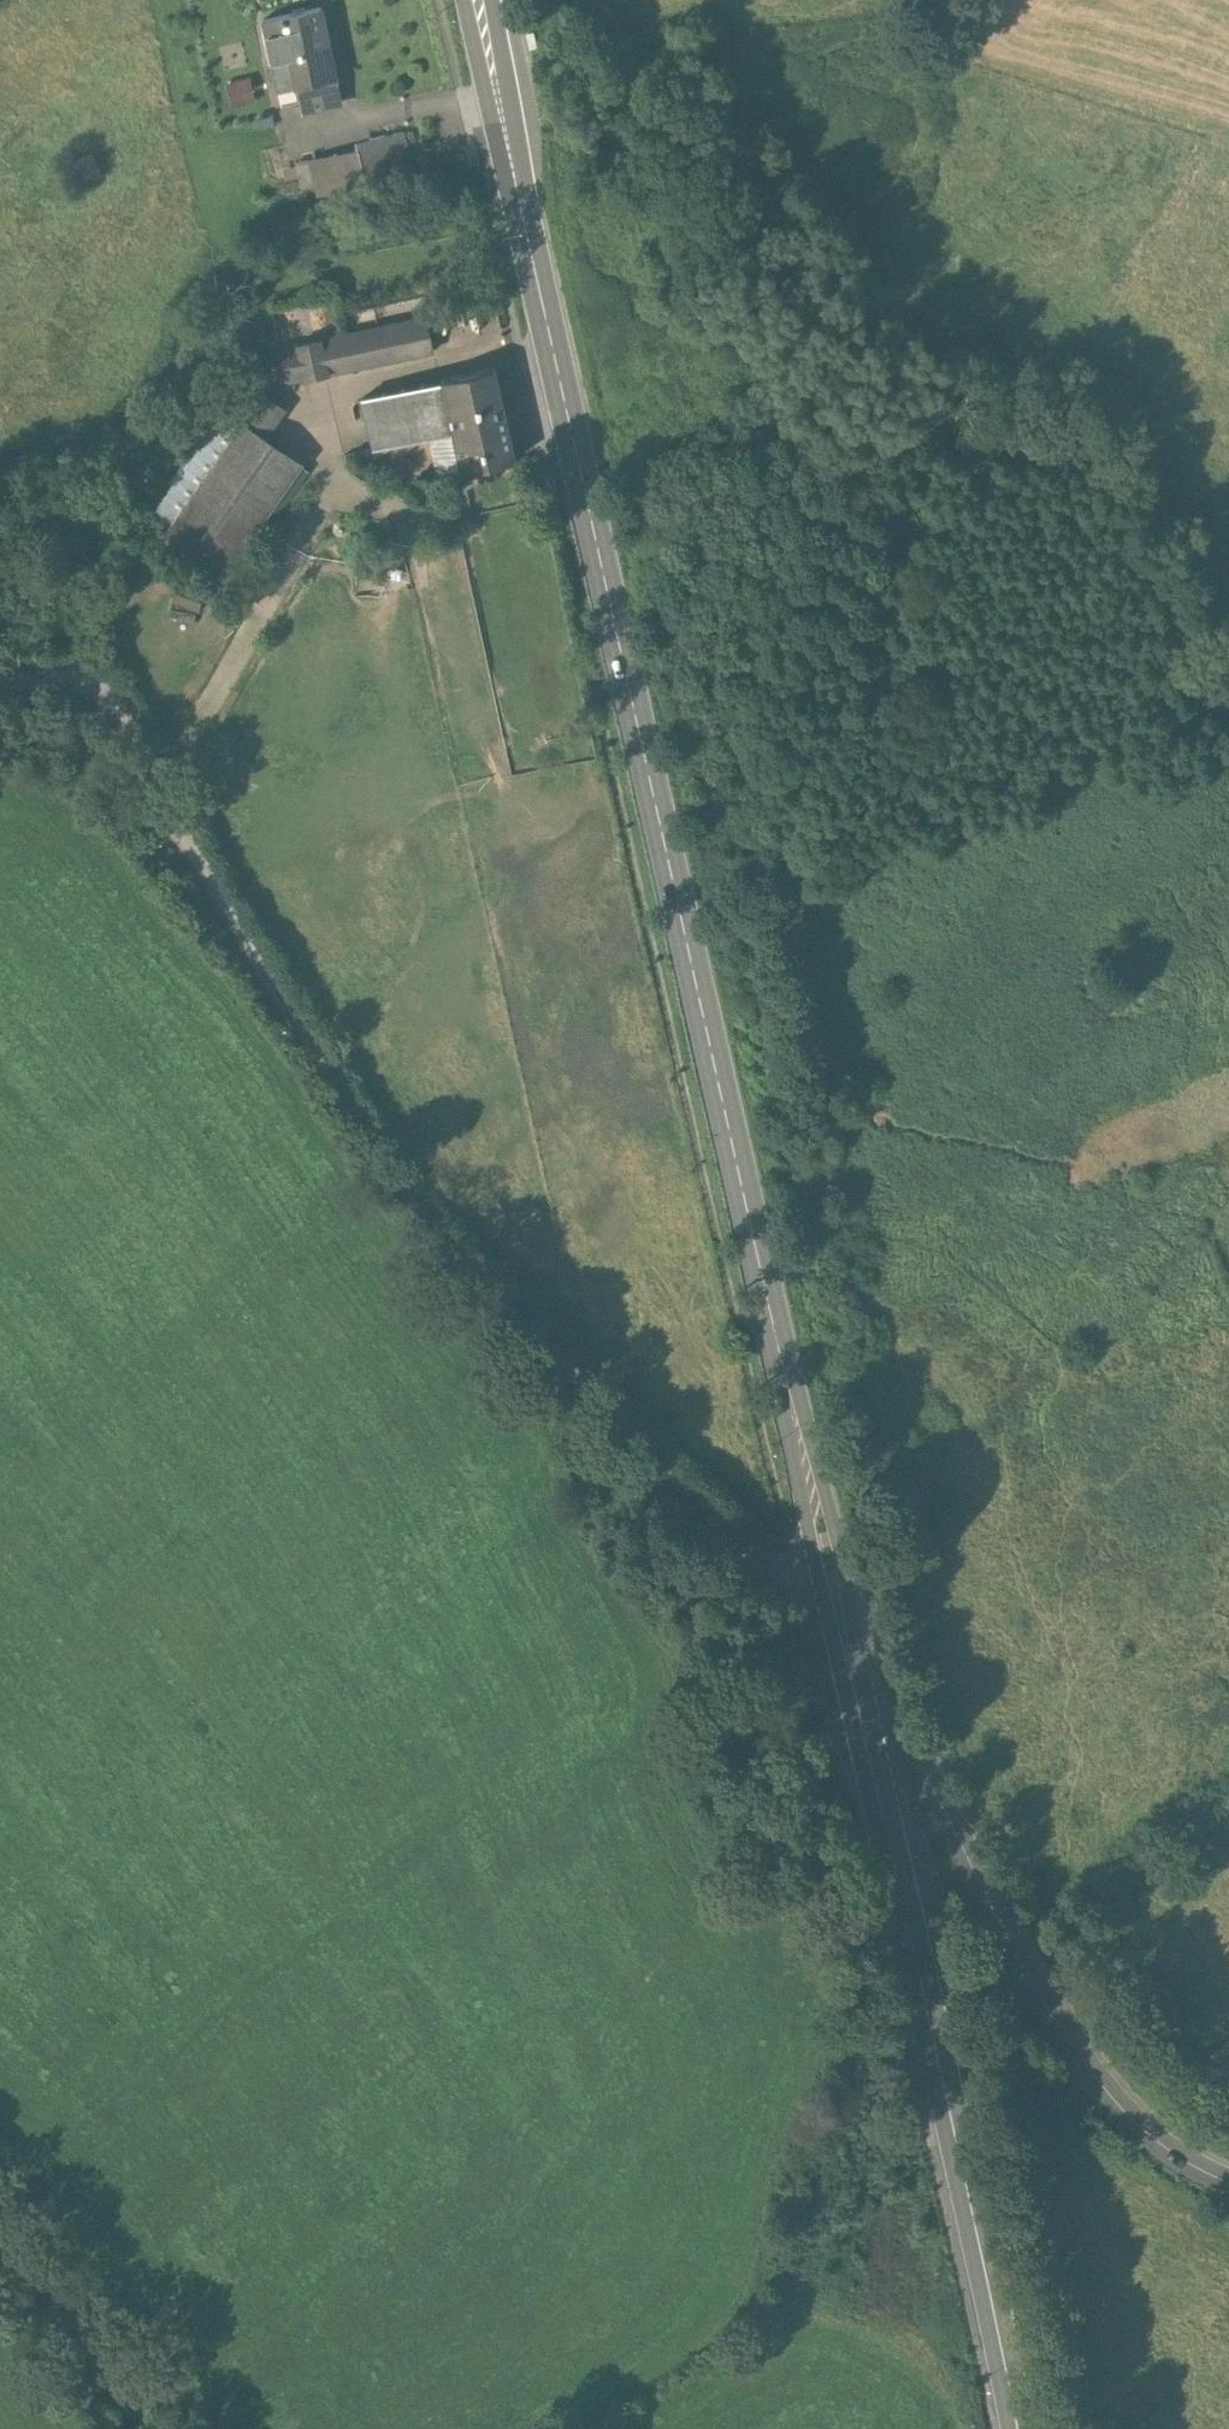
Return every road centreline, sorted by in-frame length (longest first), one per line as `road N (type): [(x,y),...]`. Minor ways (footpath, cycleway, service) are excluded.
road 1 (secondary): [(469,0),(873,1779)]
road 2 (secondary): [(873,1779),(1010,2428)]
road 3 (tertiary): [(873,1779),(918,1777),(951,1824),(1050,2020),(1123,2117),(1207,2179),(1228,2186)]

